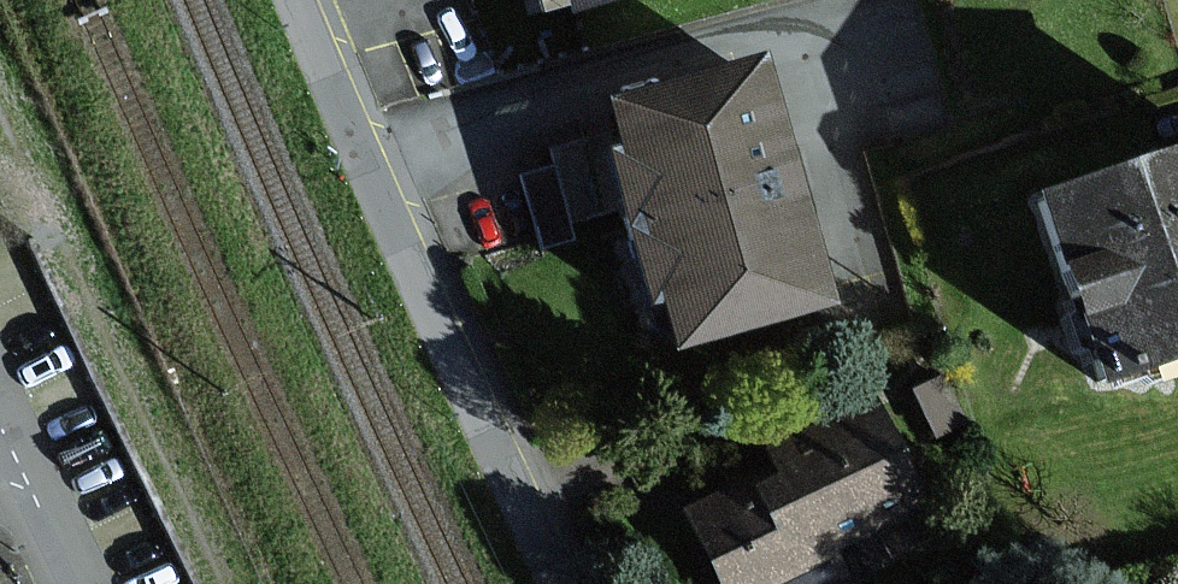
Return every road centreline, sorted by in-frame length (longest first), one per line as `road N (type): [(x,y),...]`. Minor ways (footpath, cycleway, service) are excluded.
road 1 (unclassified): [(572,583),(306,0)]
road 2 (residential): [(0,428),(79,583)]

